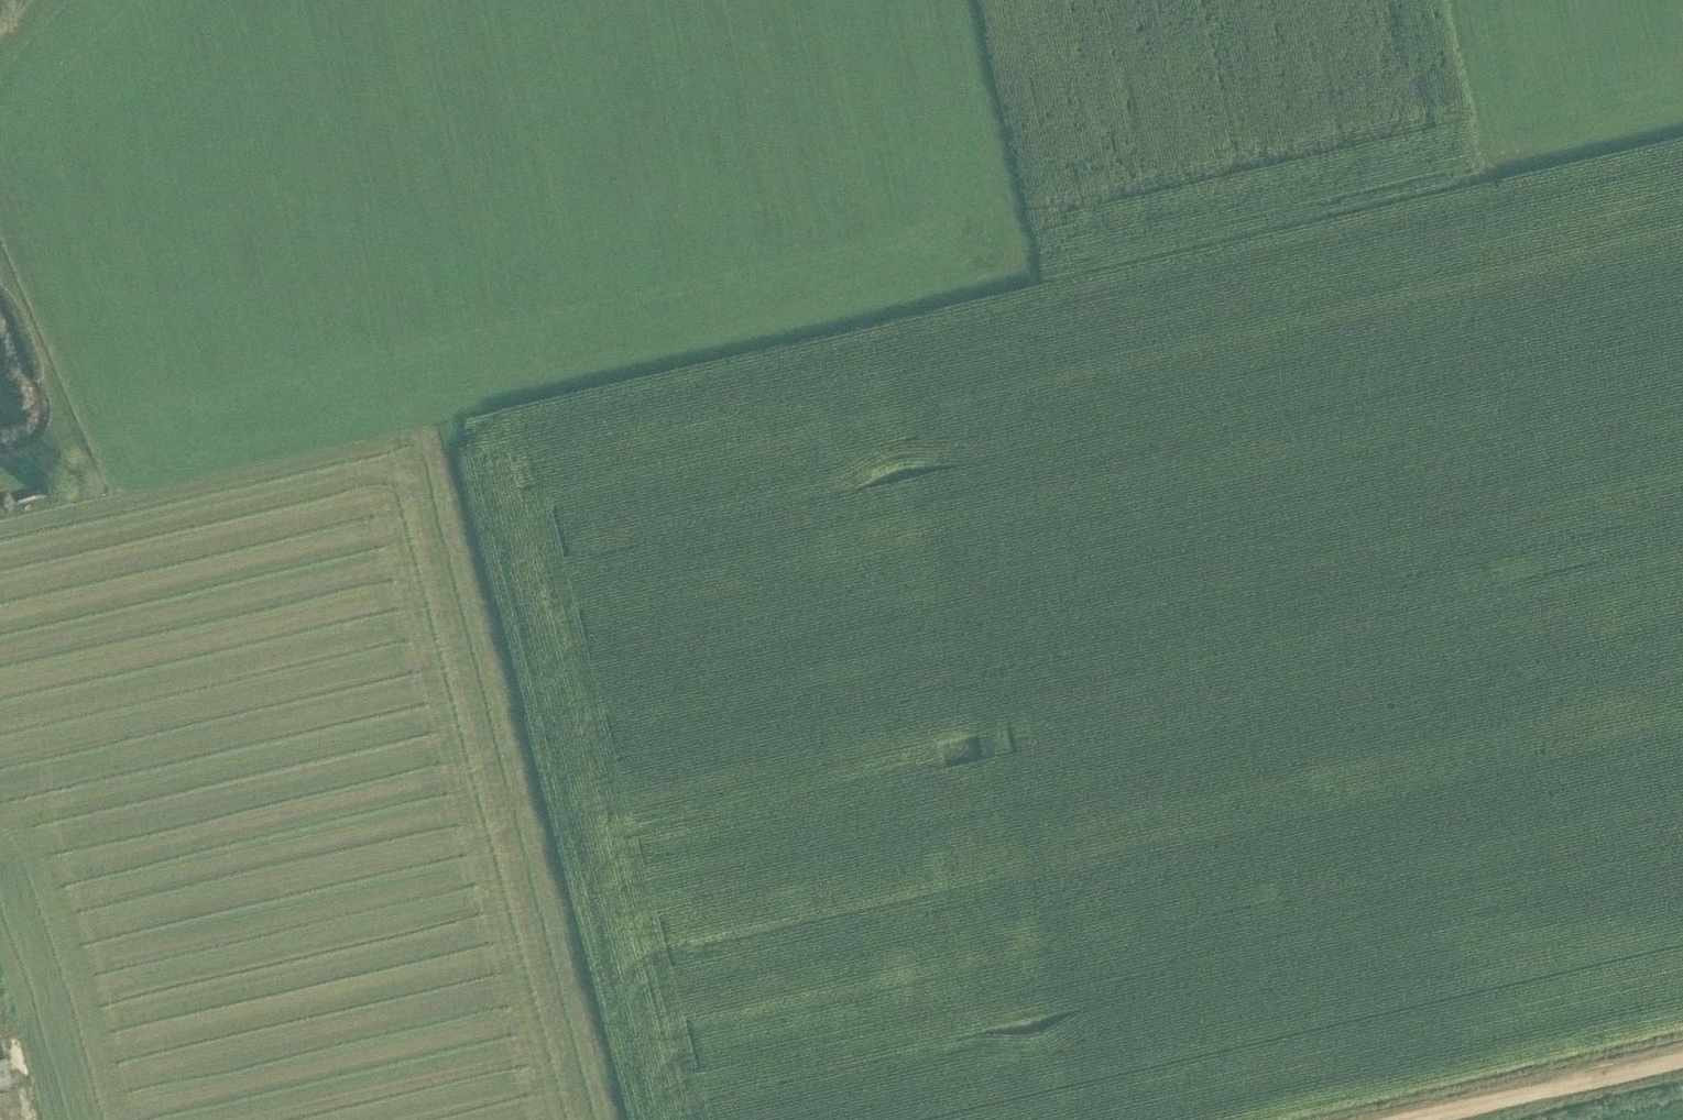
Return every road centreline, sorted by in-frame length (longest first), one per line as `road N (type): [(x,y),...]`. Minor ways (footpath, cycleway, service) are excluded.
road 1 (track): [(1417,1119),(1682,1059)]

